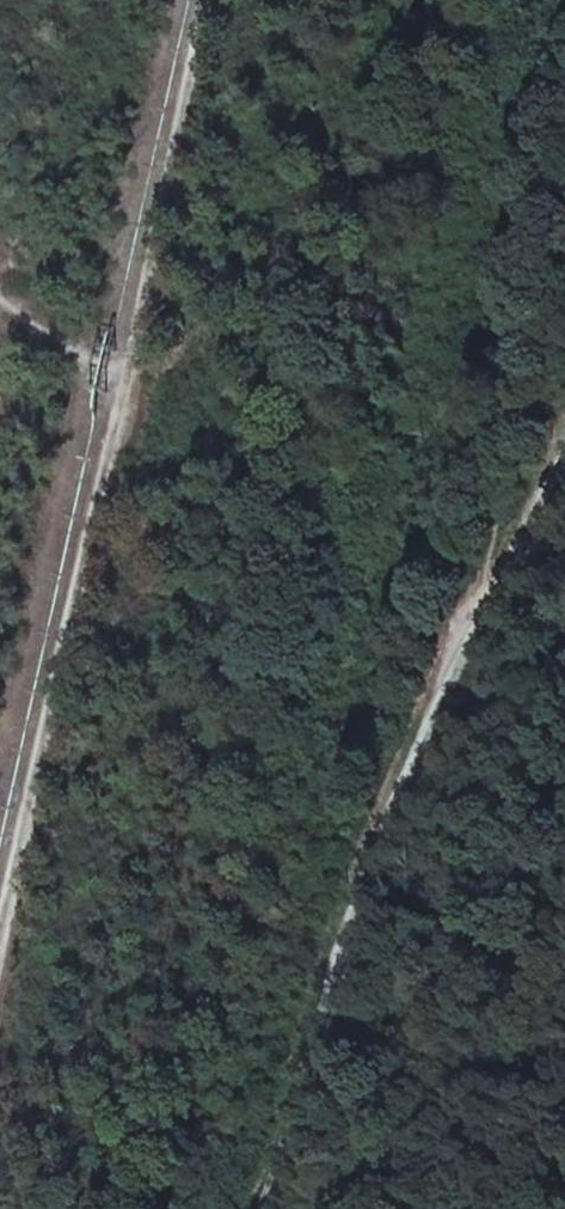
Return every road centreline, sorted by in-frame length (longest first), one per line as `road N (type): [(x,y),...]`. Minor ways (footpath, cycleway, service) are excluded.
road 1 (track): [(214,0),(0,926)]
road 2 (tertiary): [(272,1208),(362,895),(564,449)]
road 3 (track): [(128,373),(45,334),(0,298)]

